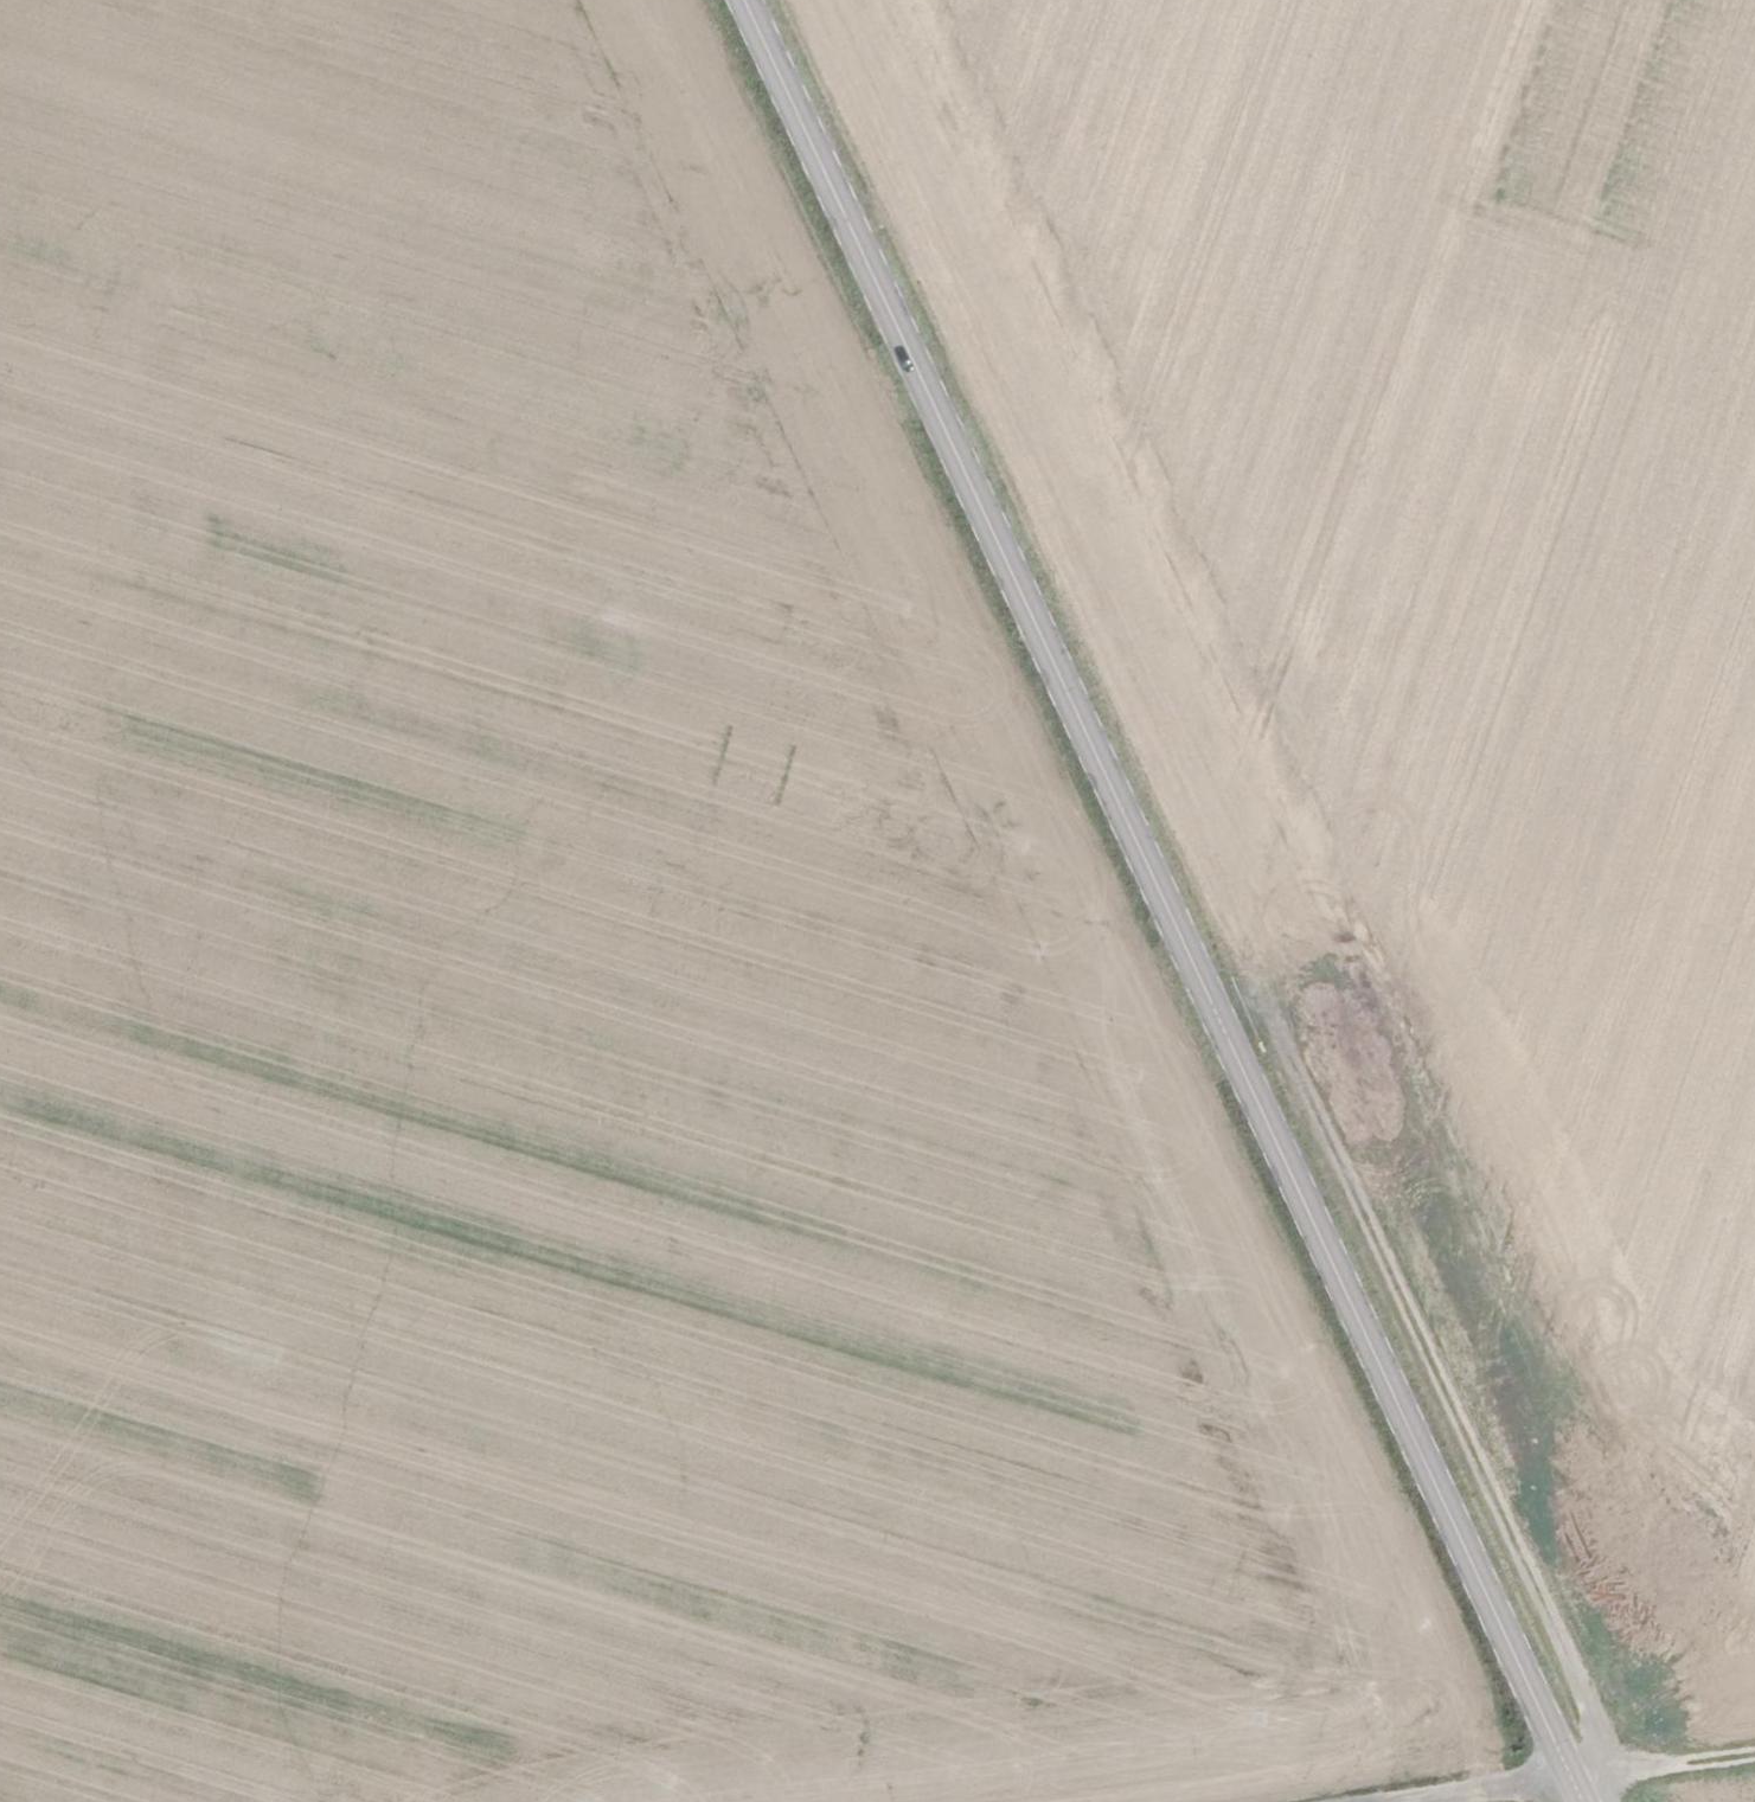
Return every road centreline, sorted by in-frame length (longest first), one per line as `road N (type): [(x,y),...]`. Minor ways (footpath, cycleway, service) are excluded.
road 1 (secondary): [(743,0),(1585,1801)]
road 2 (track): [(1574,1778),(1754,1748)]

